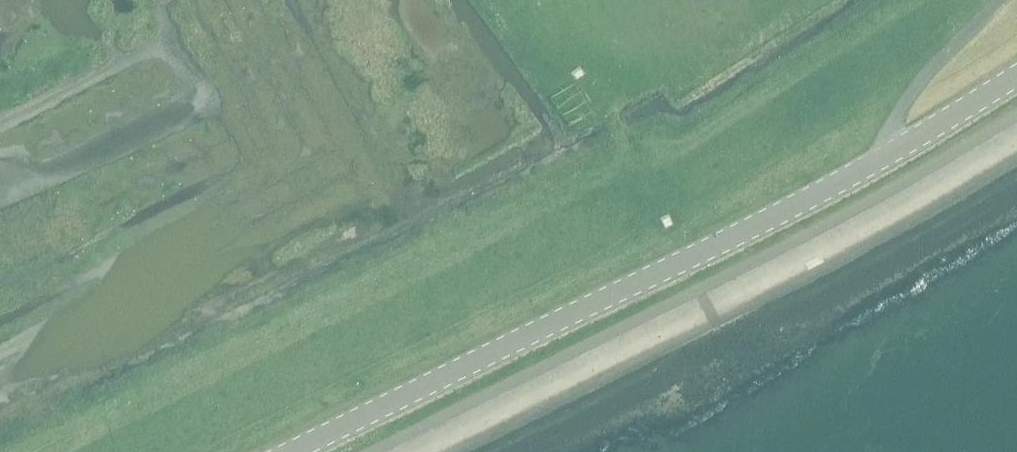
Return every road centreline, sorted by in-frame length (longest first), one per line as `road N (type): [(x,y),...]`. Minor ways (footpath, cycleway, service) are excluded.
road 1 (unclassified): [(292,451),(887,155),(1016,73)]

